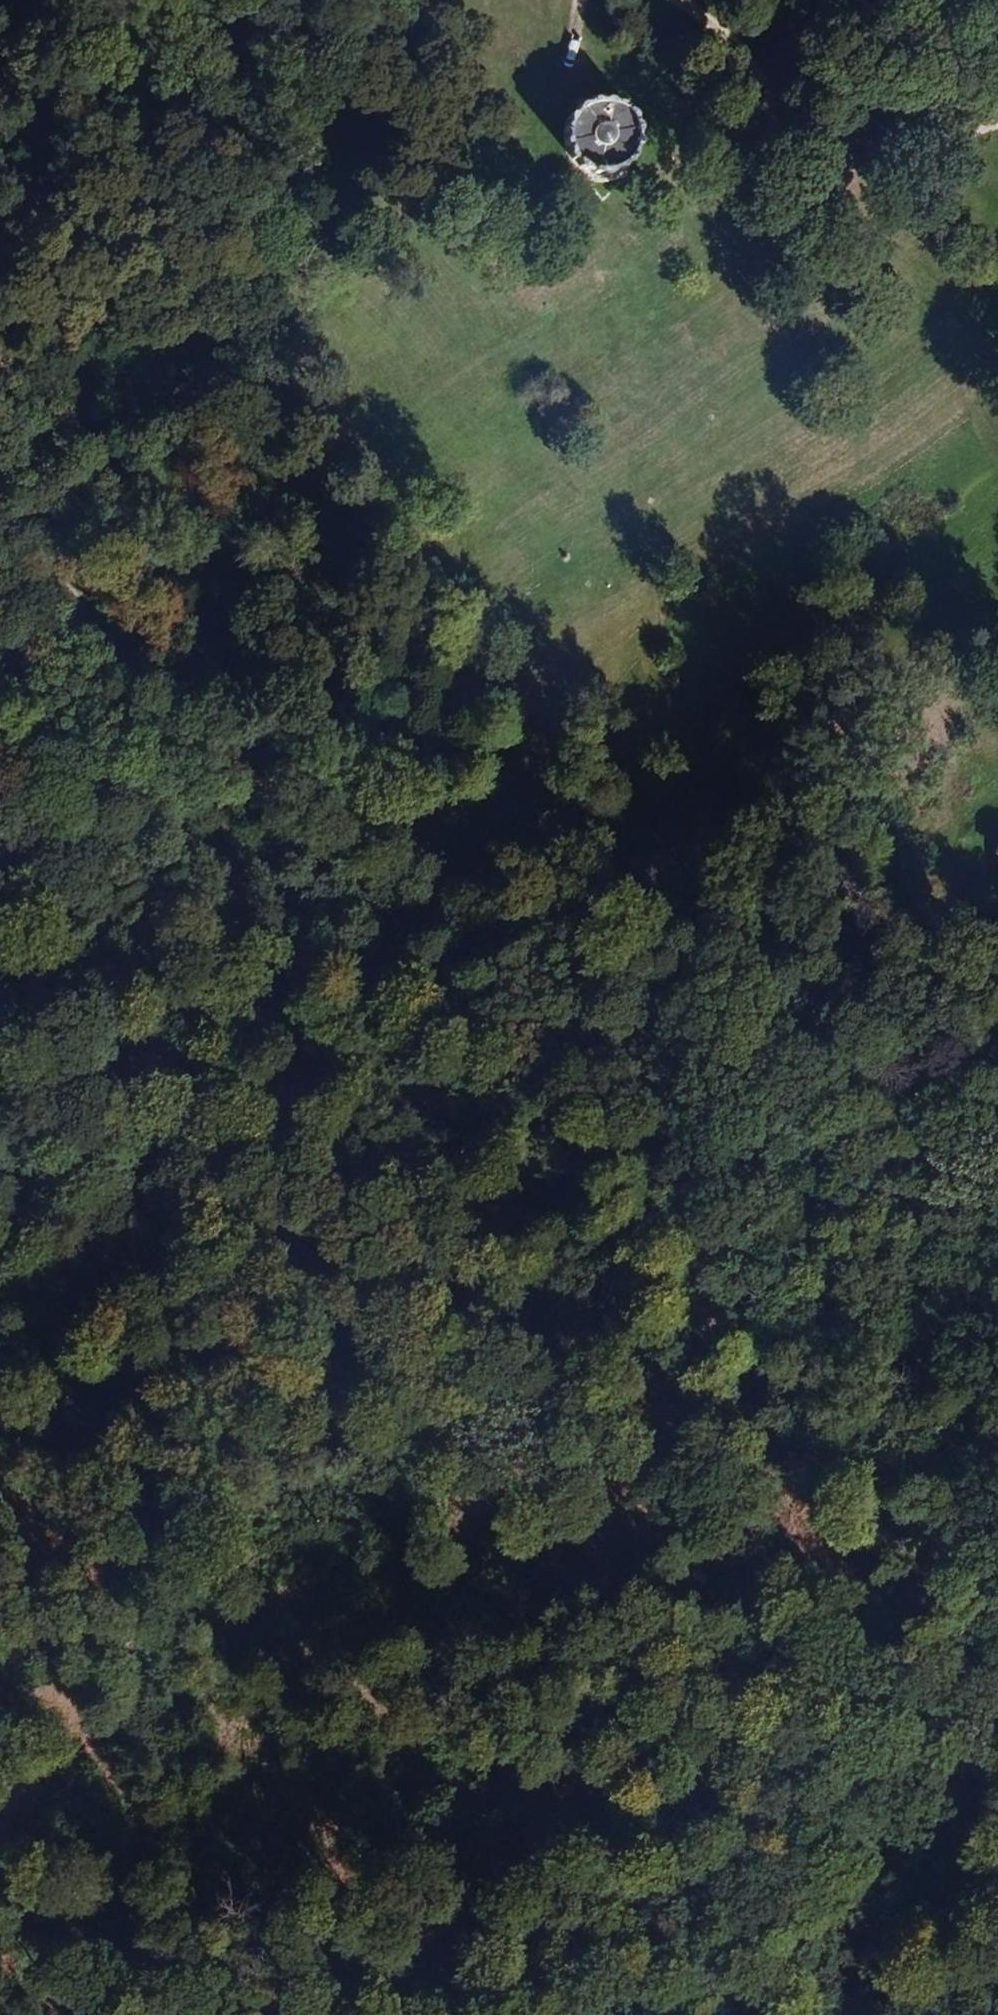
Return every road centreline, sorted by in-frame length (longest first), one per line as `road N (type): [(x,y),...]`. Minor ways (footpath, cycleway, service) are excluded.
road 1 (track): [(0,529),(363,949),(634,1214),(802,1450),(997,1667)]
road 2 (track): [(997,1726),(806,2014)]

